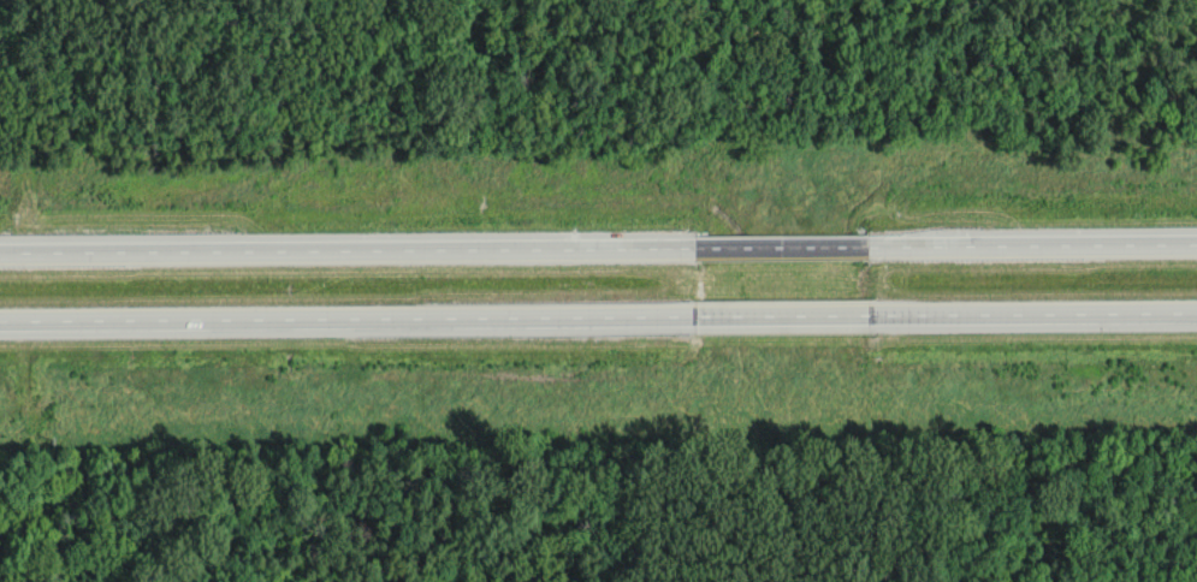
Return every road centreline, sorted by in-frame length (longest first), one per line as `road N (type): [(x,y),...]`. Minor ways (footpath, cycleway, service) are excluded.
road 1 (trunk): [(693,255),(0,260)]
road 2 (trunk): [(0,324),(693,319)]
road 3 (trunk): [(1196,250),(867,253)]
road 4 (trunk): [(872,317),(1196,315)]
road 5 (trunk): [(693,319),(872,317)]
road 6 (trunk): [(867,253),(693,255)]

